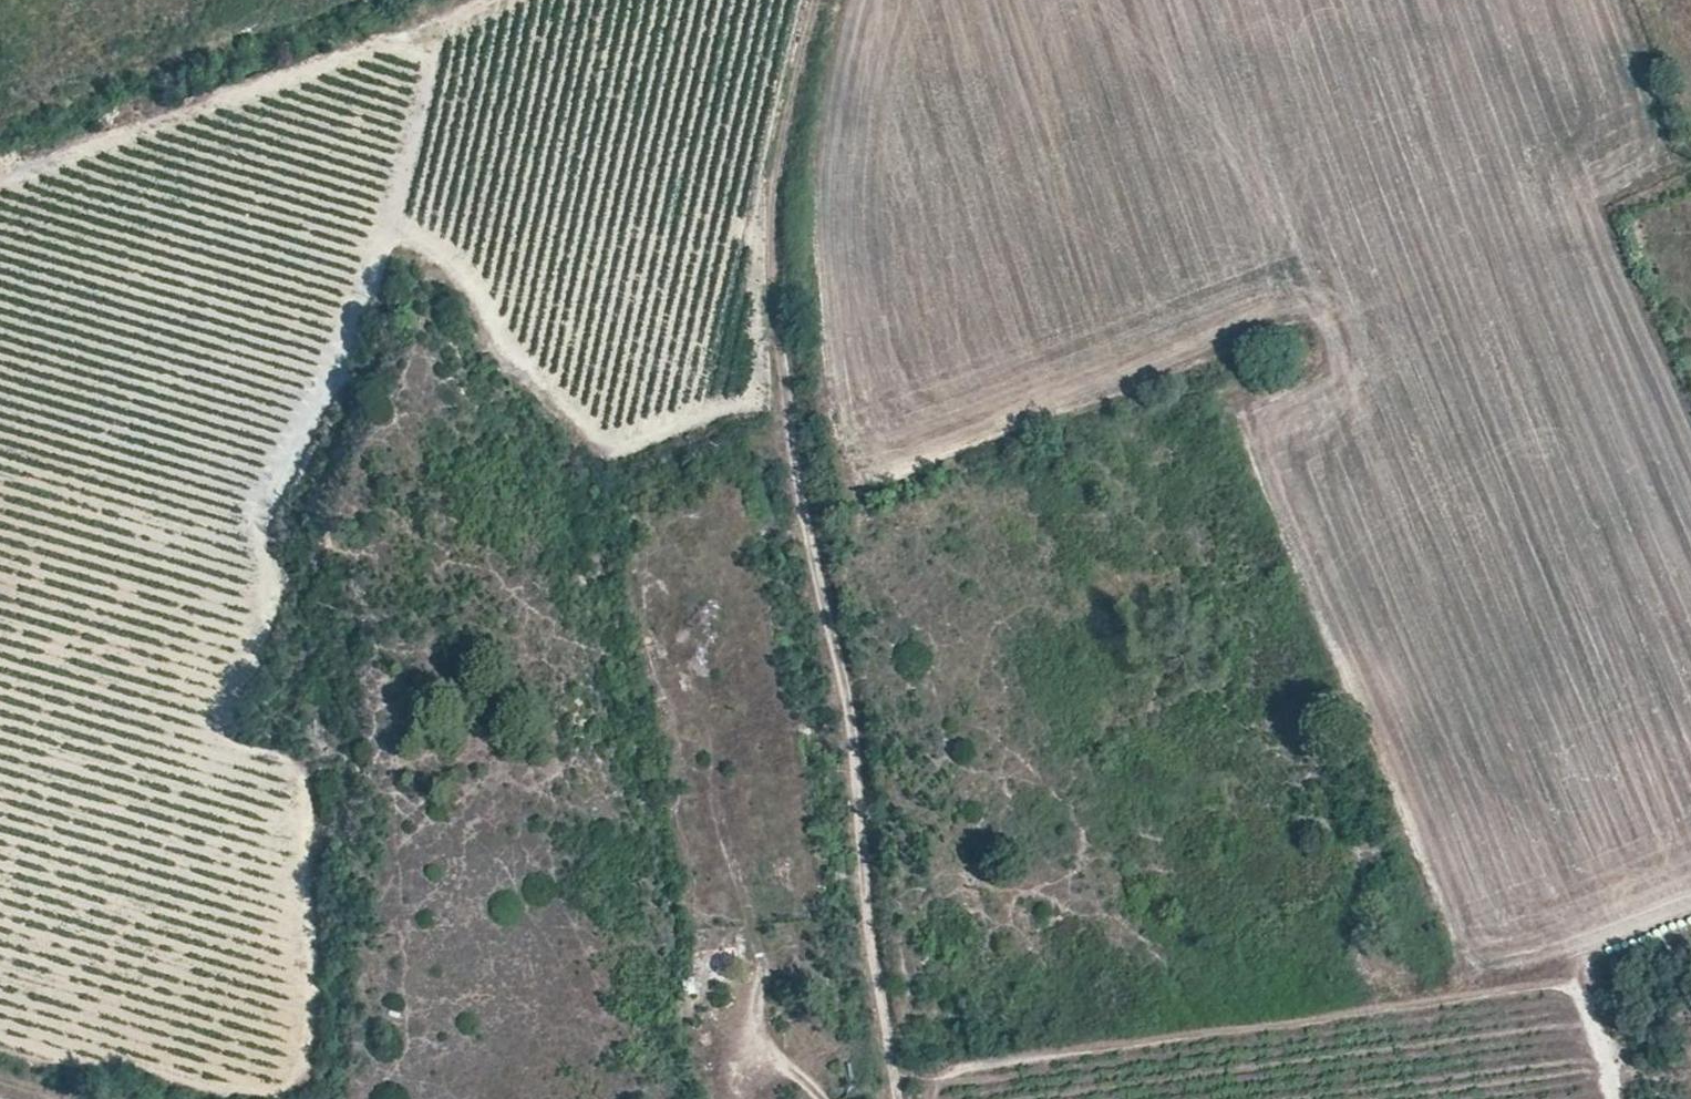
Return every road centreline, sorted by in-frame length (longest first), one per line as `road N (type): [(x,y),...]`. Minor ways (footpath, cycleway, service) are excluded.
road 1 (track): [(895,1098),(848,699),(789,424),(773,262),(770,191),(820,0)]
road 2 (track): [(486,0),(0,174)]

